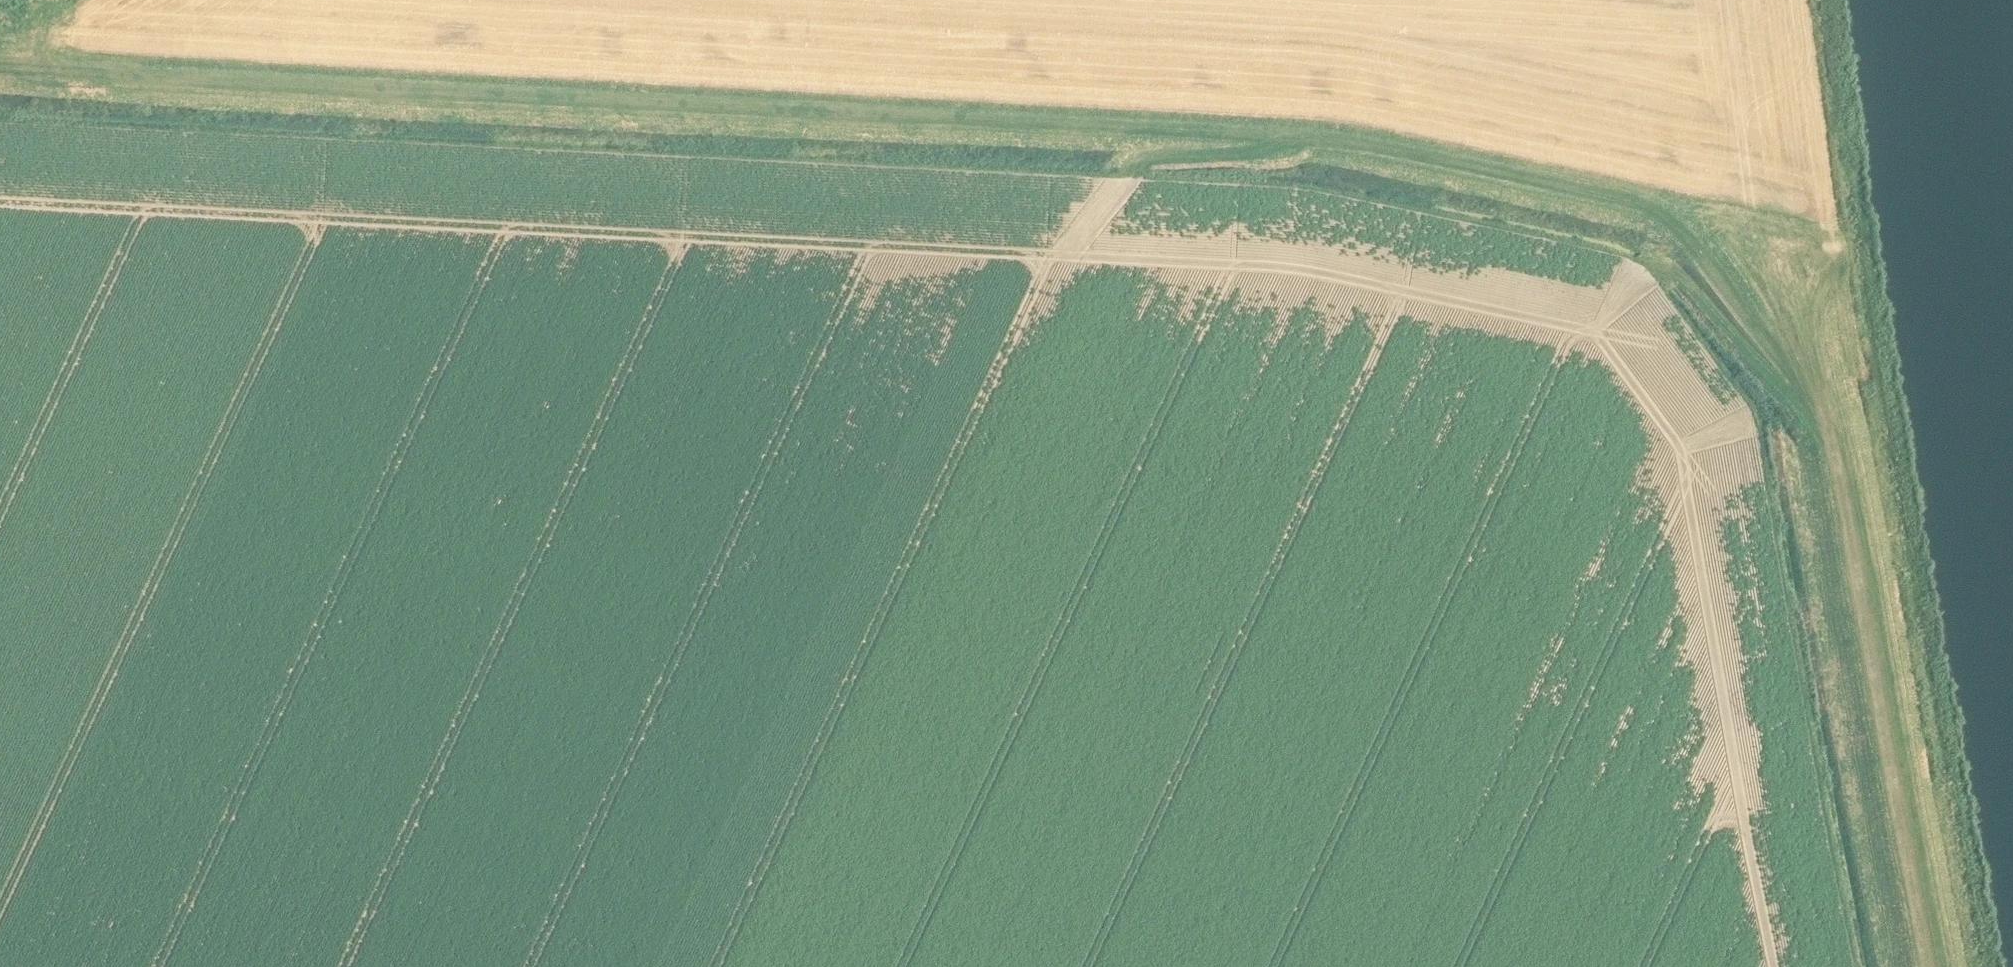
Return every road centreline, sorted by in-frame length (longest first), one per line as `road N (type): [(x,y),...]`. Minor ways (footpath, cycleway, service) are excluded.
road 1 (track): [(1653,220),(1696,255),(1822,428),(1856,554),(1933,966)]

